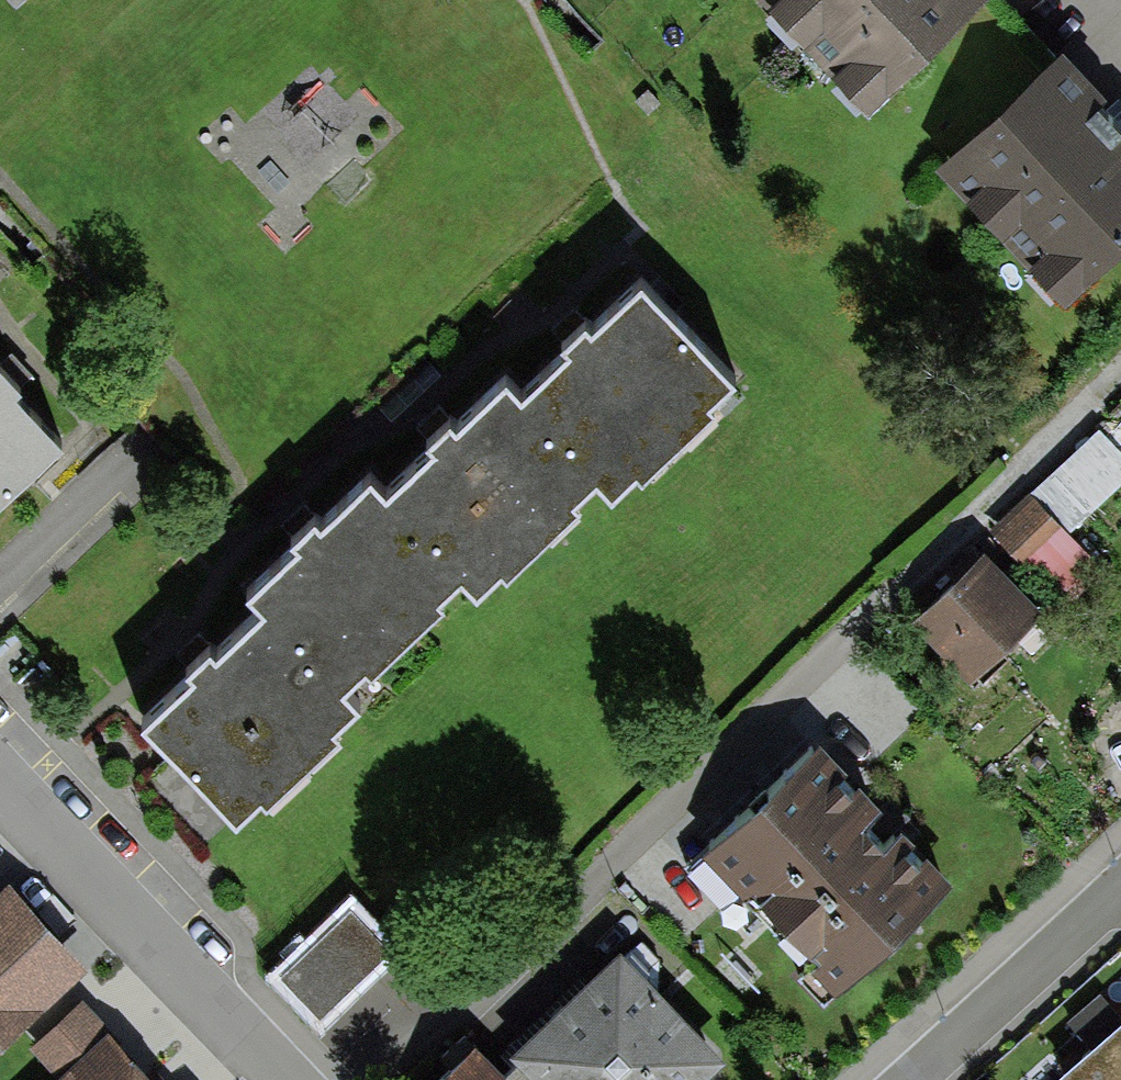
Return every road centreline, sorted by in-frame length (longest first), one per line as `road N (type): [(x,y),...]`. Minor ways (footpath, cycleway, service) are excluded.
road 1 (residential): [(297,1079),(0,780)]
road 2 (residential): [(1120,890),(908,1079)]

